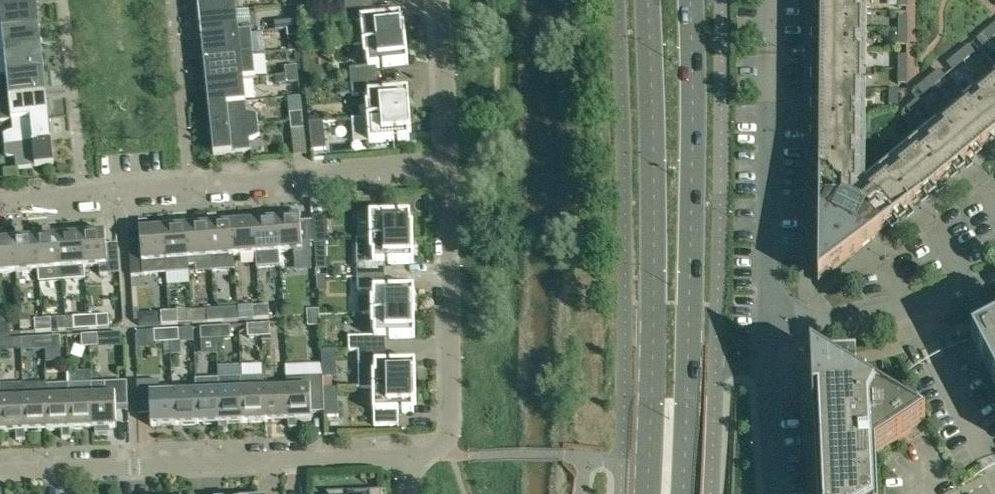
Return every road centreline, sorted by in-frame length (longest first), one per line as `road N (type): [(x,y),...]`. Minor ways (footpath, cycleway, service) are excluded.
road 1 (primary): [(683,493),(690,0)]
road 2 (primary): [(648,0),(647,493)]
road 3 (residential): [(0,200),(448,166)]
road 4 (residential): [(0,470),(409,455)]
road 5 (residential): [(766,336),(769,0)]
road 6 (residential): [(409,455),(438,449),(452,423),(448,166)]
road 7 (residential): [(994,279),(884,313),(766,336)]
road 8 (residential): [(448,166),(440,0)]
road 9 (residential): [(775,493),(766,336)]

